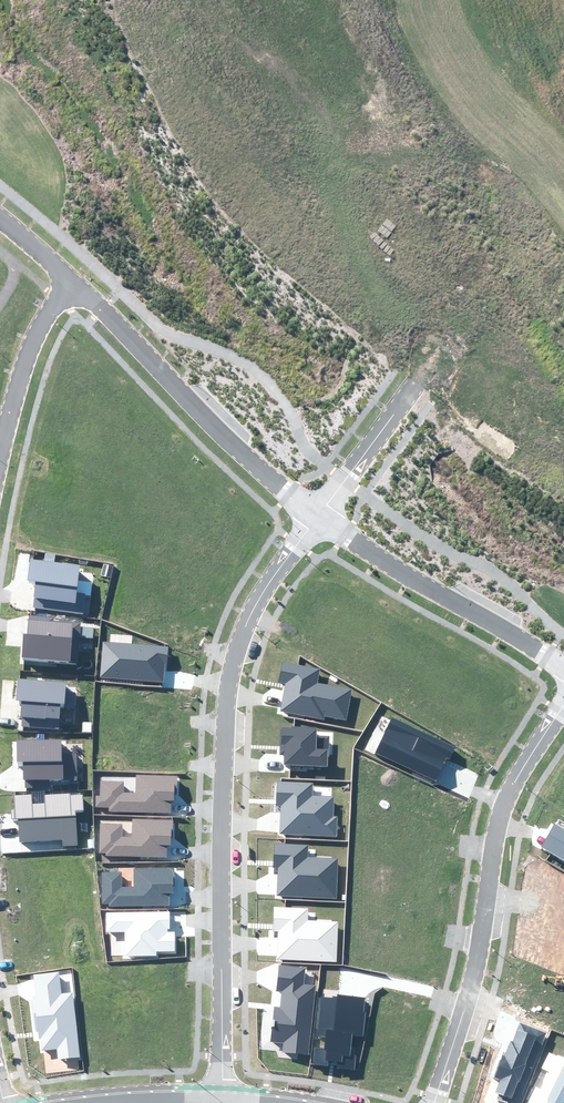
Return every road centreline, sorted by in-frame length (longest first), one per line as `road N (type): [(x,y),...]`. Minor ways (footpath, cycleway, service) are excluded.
road 1 (residential): [(319,518),(252,609),(226,694),(221,1102)]
road 2 (residential): [(563,705),(504,810),(471,988),(434,1102)]
road 3 (residential): [(72,283),(211,426),(319,518)]
road 4 (residential): [(319,518),(563,668)]
road 5 (residential): [(0,454),(32,341),(72,283)]
road 6 (residential): [(423,378),(319,518)]

